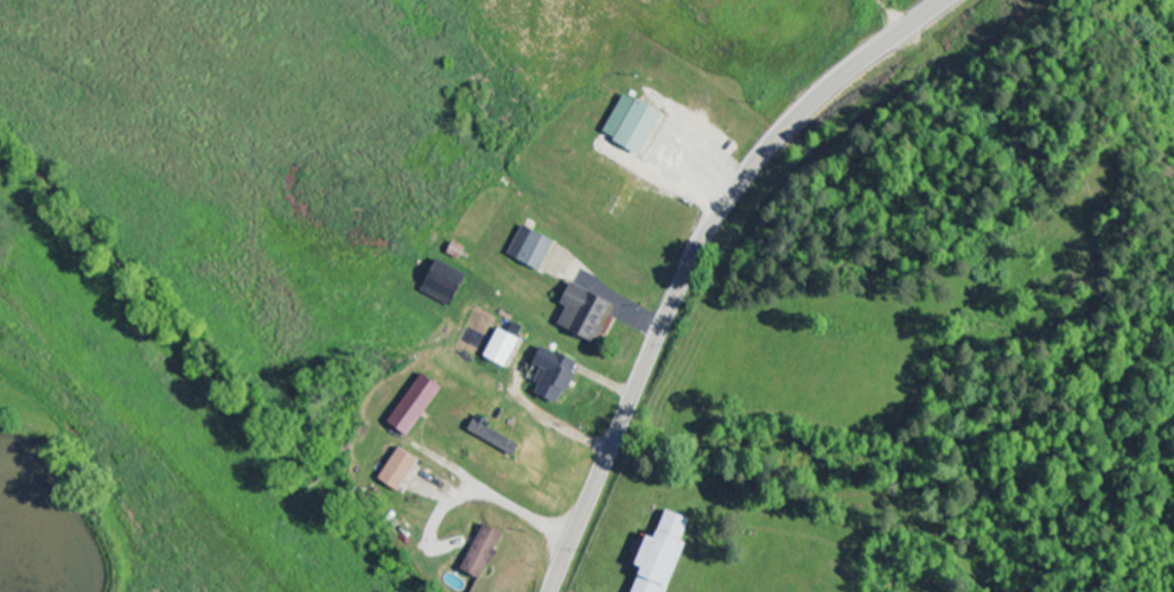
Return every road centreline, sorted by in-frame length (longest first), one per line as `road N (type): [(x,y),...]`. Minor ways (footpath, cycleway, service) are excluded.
road 1 (secondary): [(551,591),(676,297),(735,189),(846,75),(946,0)]

